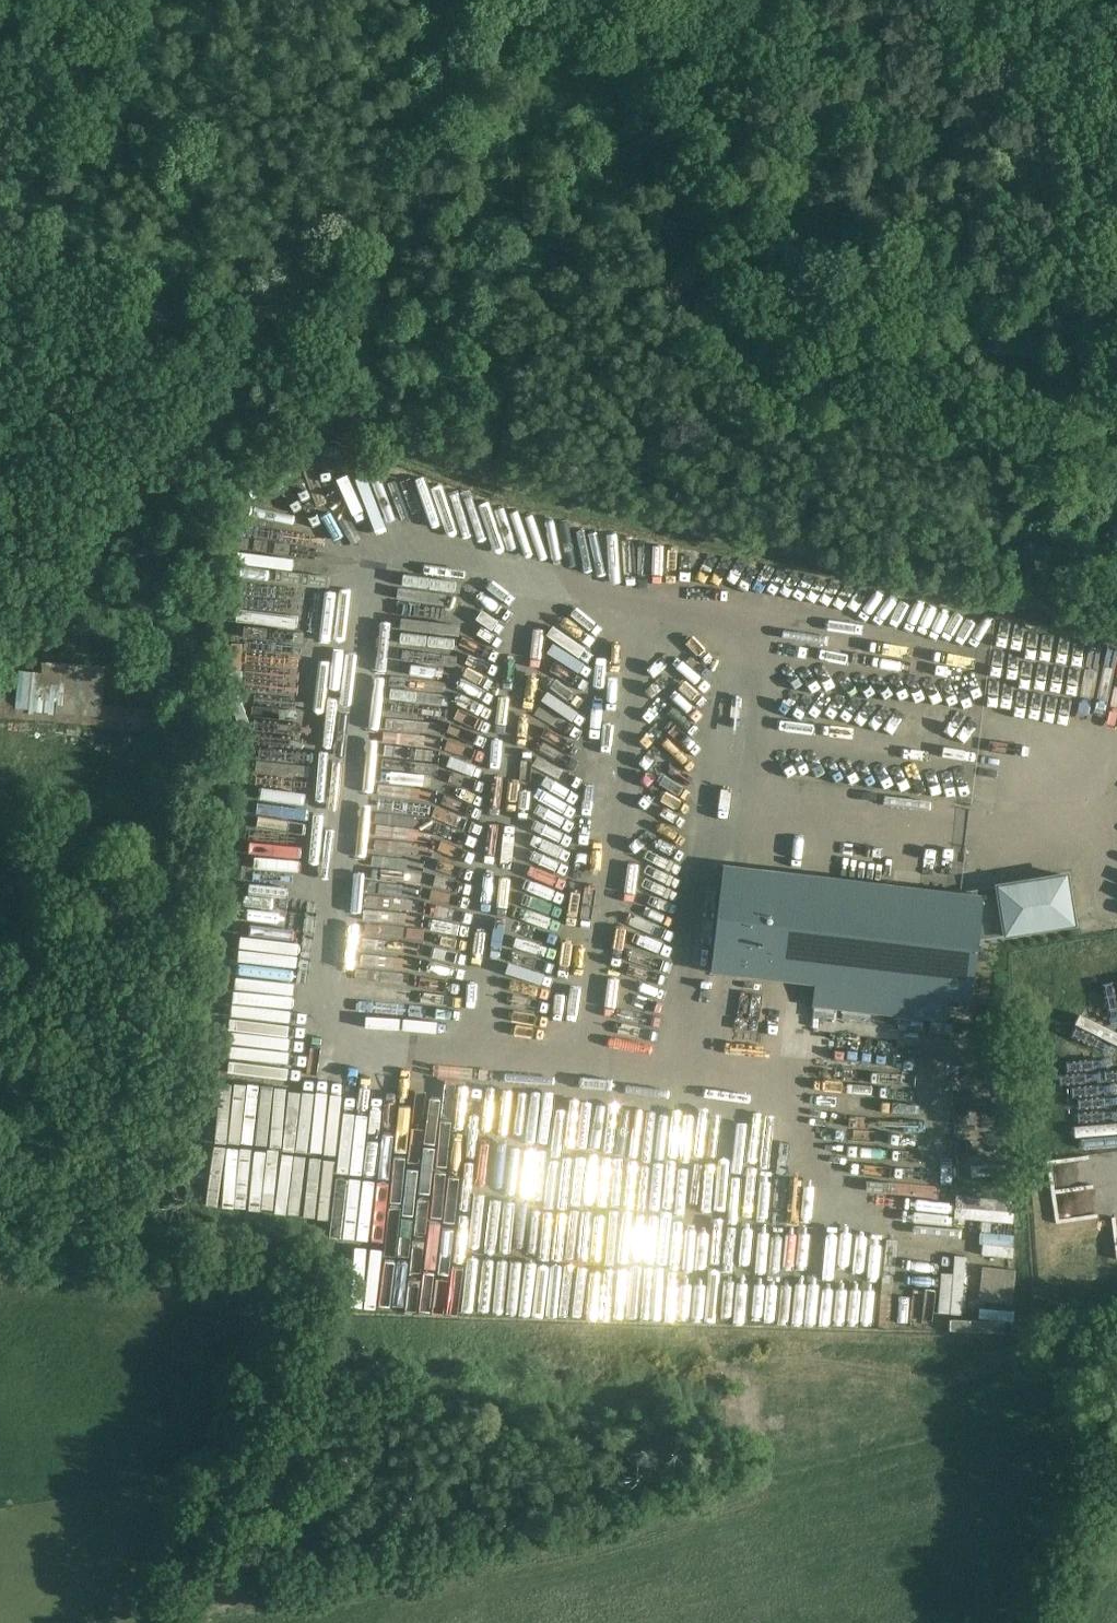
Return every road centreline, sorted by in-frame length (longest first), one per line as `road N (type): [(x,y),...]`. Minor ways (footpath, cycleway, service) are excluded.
road 1 (unclassified): [(1116,630),(559,517),(179,322),(0,247)]

